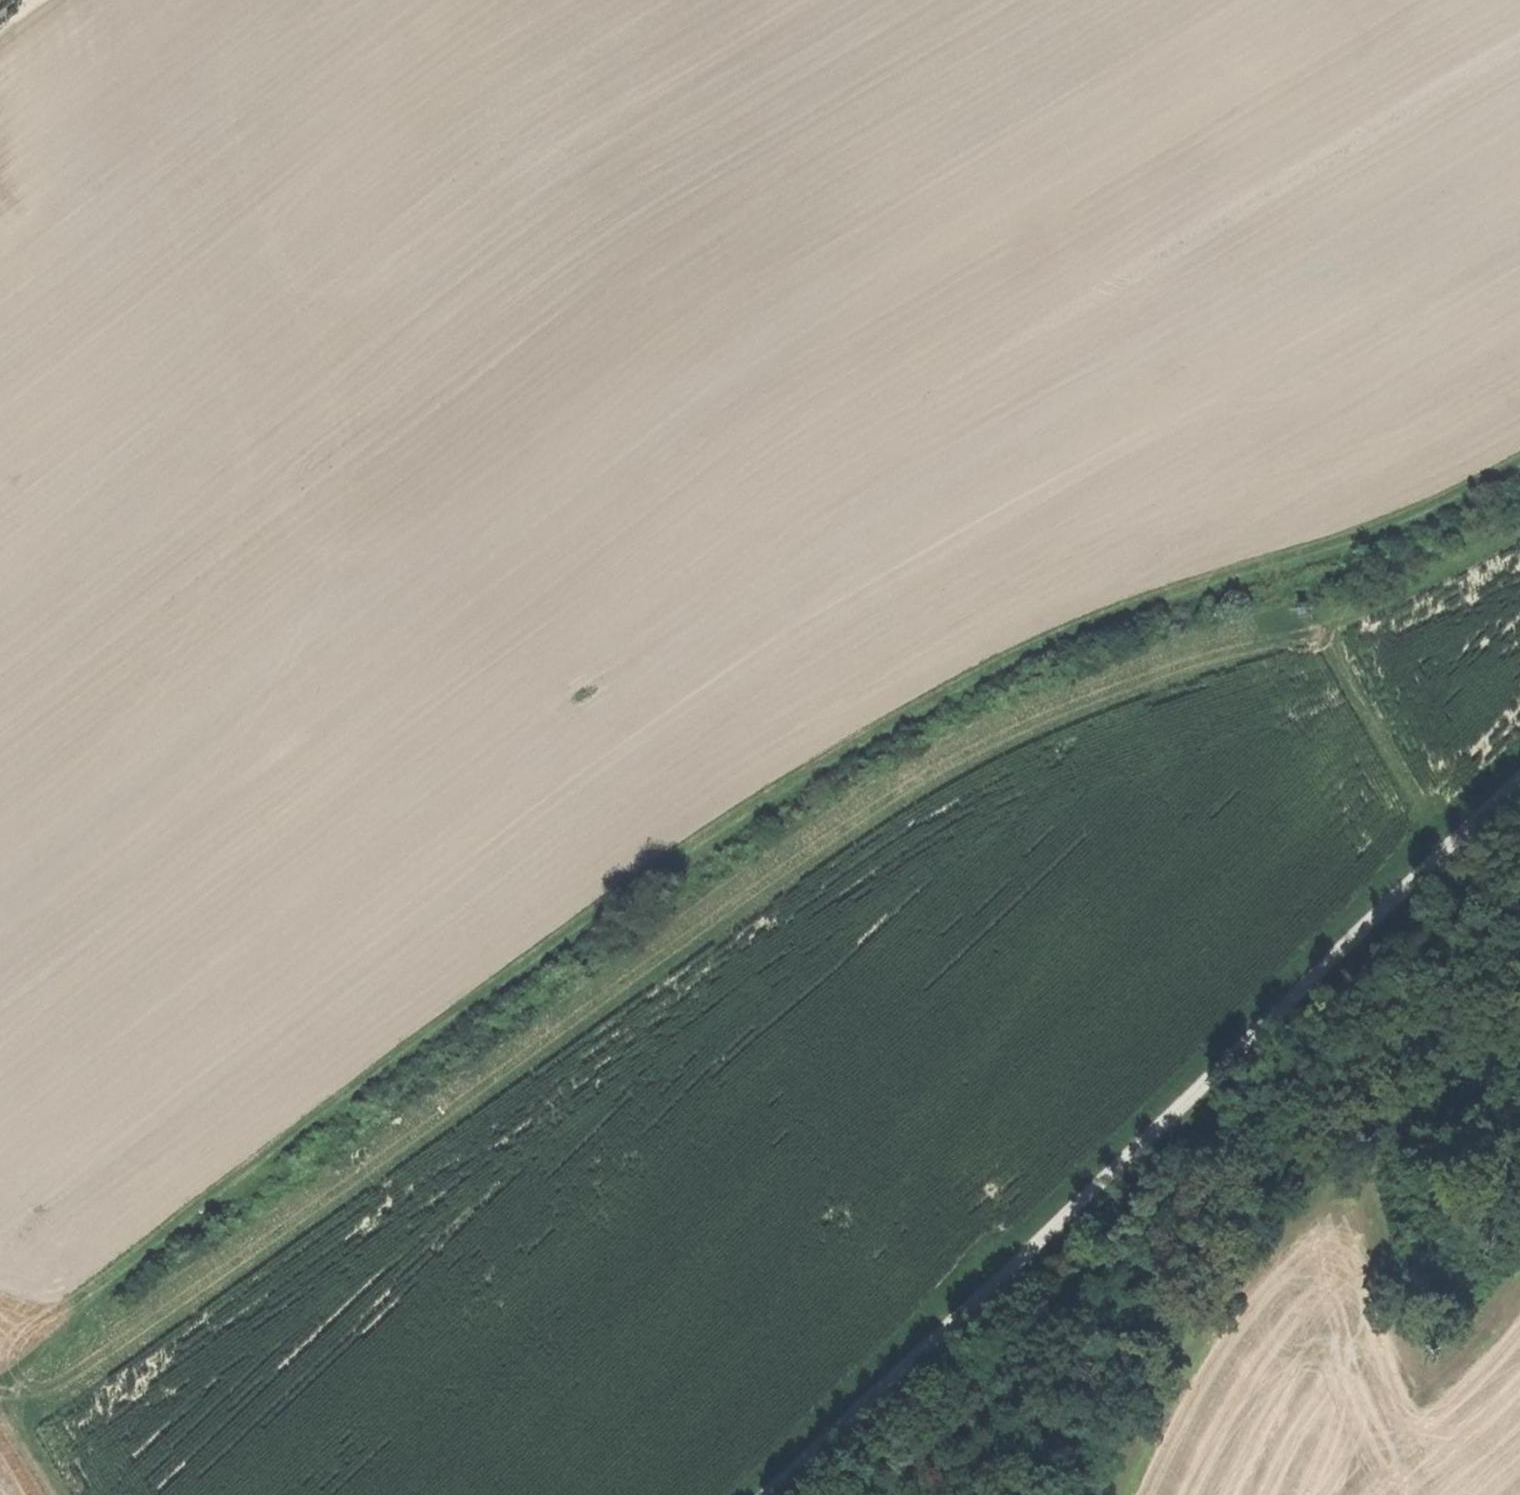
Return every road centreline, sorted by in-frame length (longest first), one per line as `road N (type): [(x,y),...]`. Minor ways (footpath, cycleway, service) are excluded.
road 1 (track): [(1449,849),(758,1494)]
road 2 (track): [(123,0),(73,159)]

